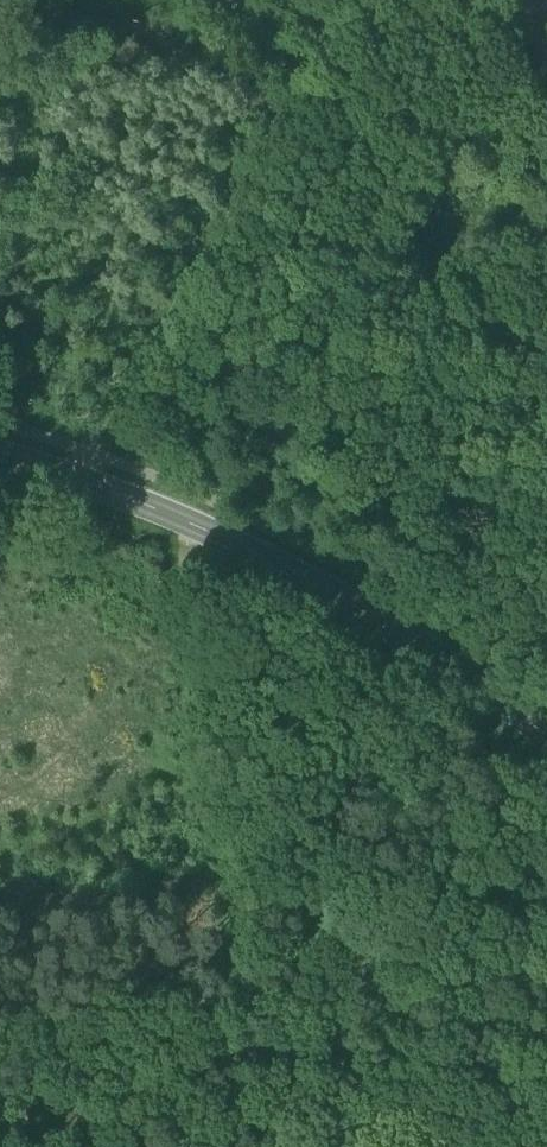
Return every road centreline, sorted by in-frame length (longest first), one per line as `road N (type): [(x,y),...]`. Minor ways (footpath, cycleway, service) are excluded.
road 1 (track): [(292,1146),(186,566),(200,529)]
road 2 (tertiary): [(0,455),(75,476),(200,529),(469,682),(546,746)]
road 3 (track): [(75,476),(382,0)]

